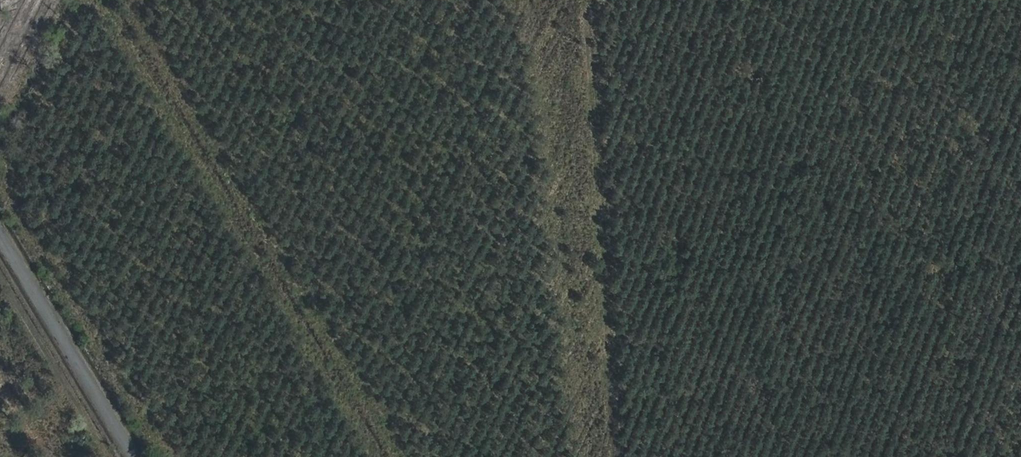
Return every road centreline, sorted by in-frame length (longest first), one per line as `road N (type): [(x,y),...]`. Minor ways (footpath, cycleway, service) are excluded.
road 1 (unclassified): [(0,230),(136,456)]

